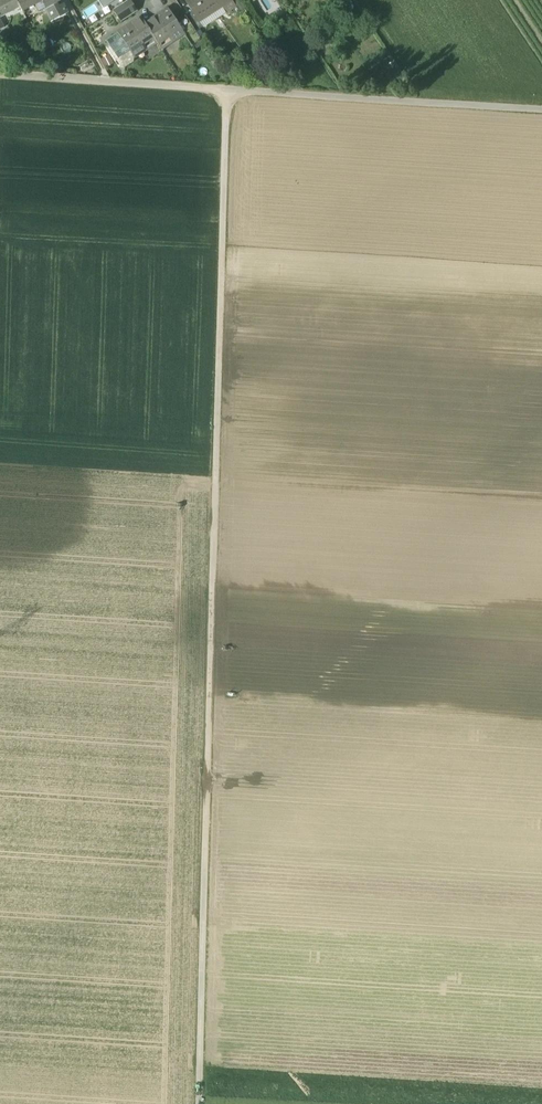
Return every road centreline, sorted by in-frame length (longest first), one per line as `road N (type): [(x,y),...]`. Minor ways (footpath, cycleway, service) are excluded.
road 1 (track): [(226,88),(198,1103)]
road 2 (track): [(0,74),(541,109)]

